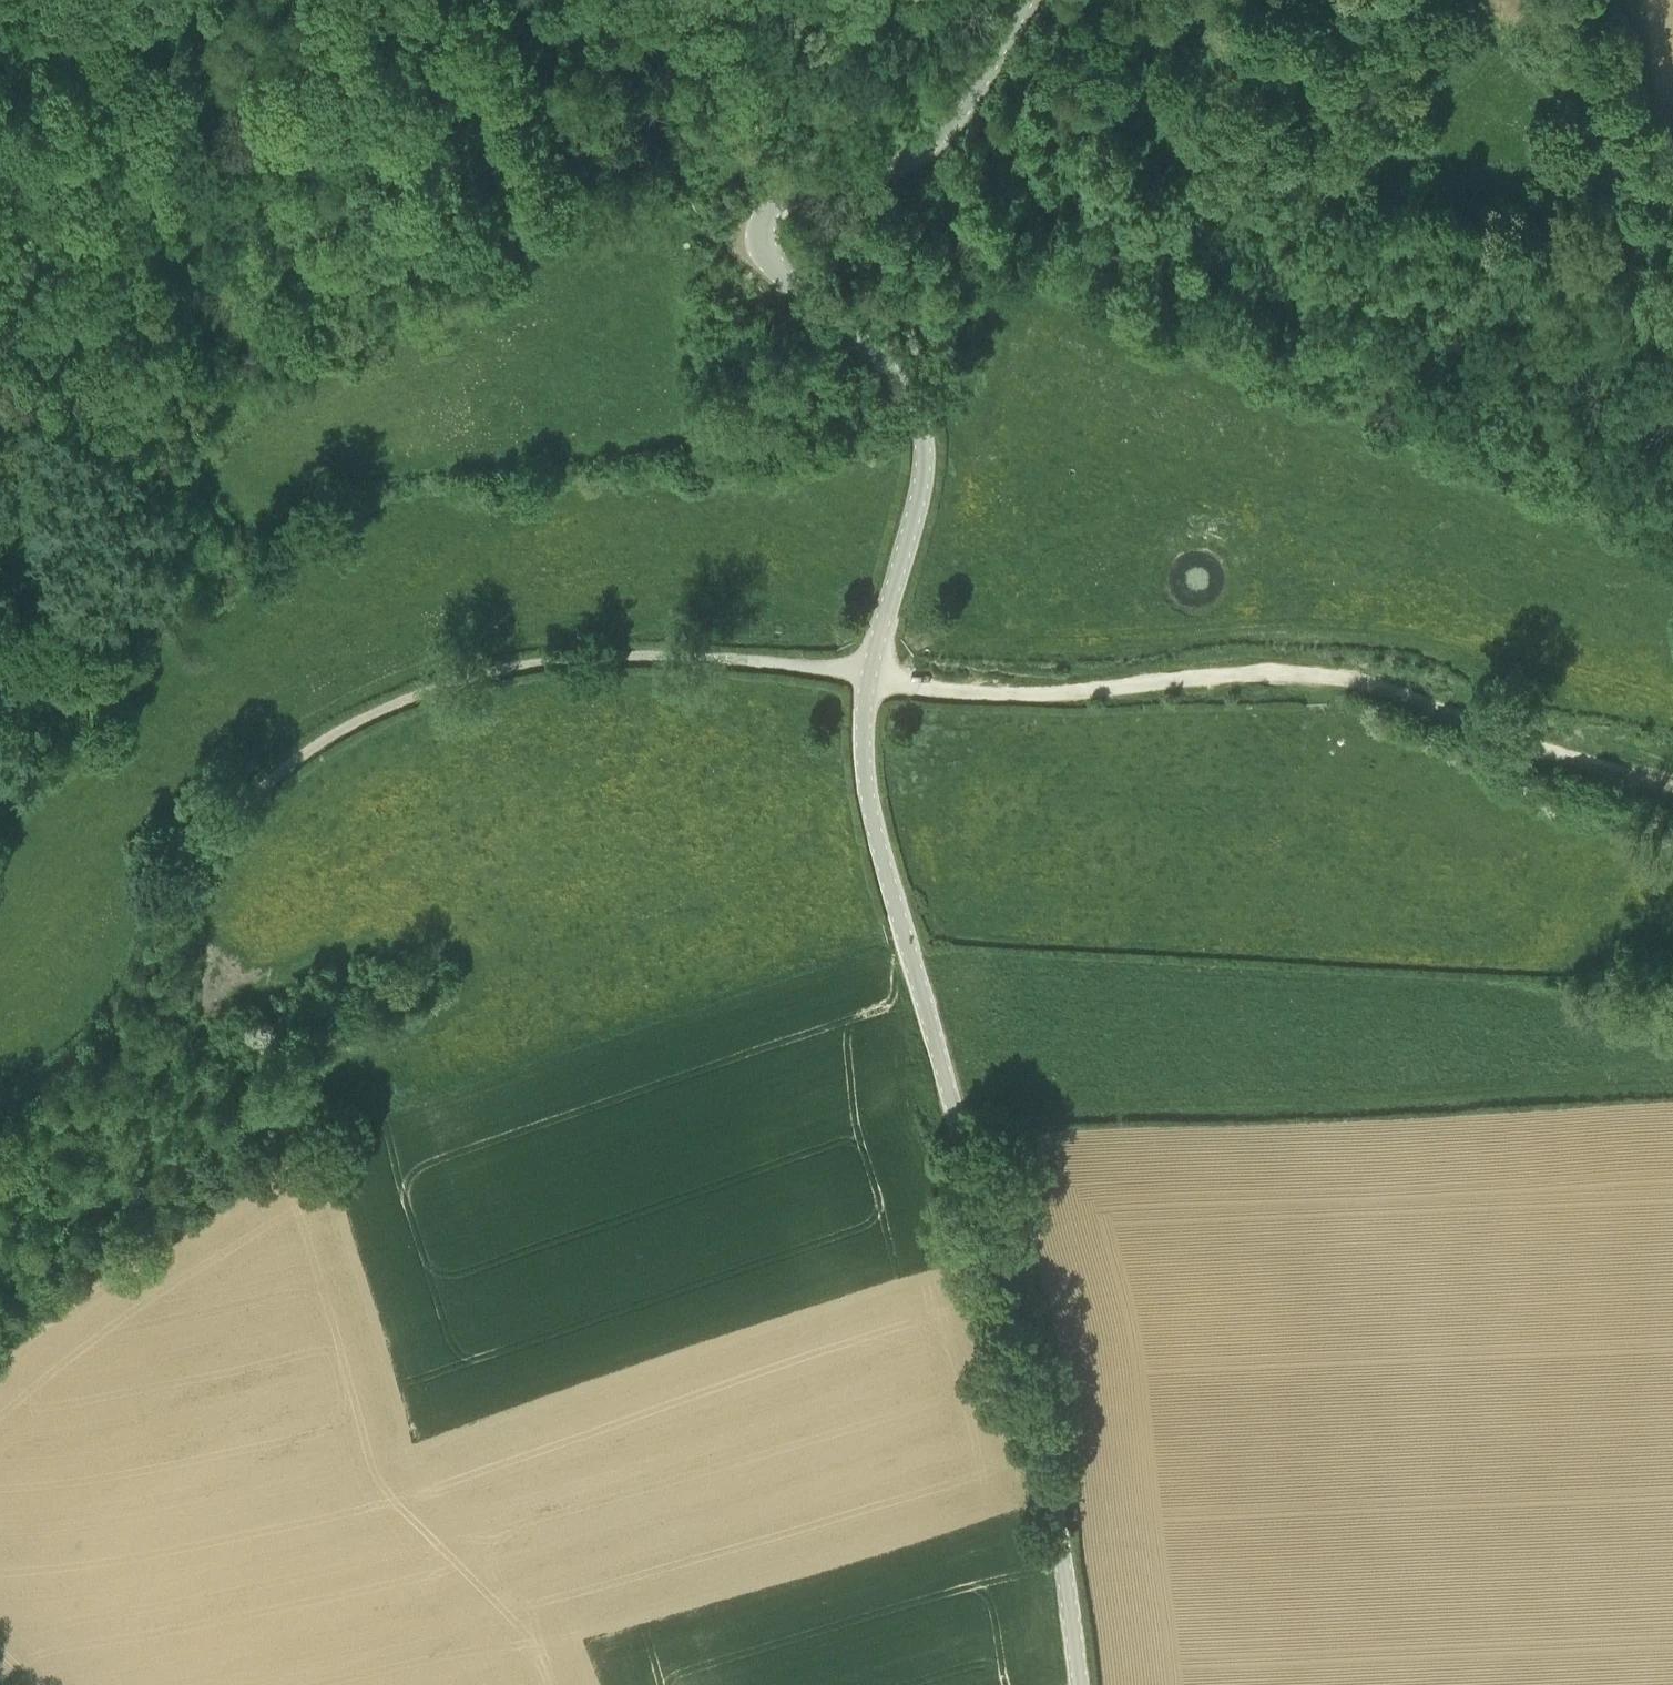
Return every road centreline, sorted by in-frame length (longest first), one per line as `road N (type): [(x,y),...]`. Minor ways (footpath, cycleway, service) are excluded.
road 1 (unclassified): [(1079,1684),(1019,1295),(958,1126),(866,781),(866,699),(920,502),(923,434),(898,379),(775,268),(761,234),(769,209),(785,195),(886,169),(933,141),(975,90),(1027,0)]
road 2 (track): [(0,1098),(89,1045),(126,989),(172,887),(223,824),(311,749),(374,714),(464,679),(570,659),(743,658),(871,674)]
road 3 (track): [(1672,786),(1388,692),(1309,676),(1243,673),(1048,693),(950,690),(871,674)]

